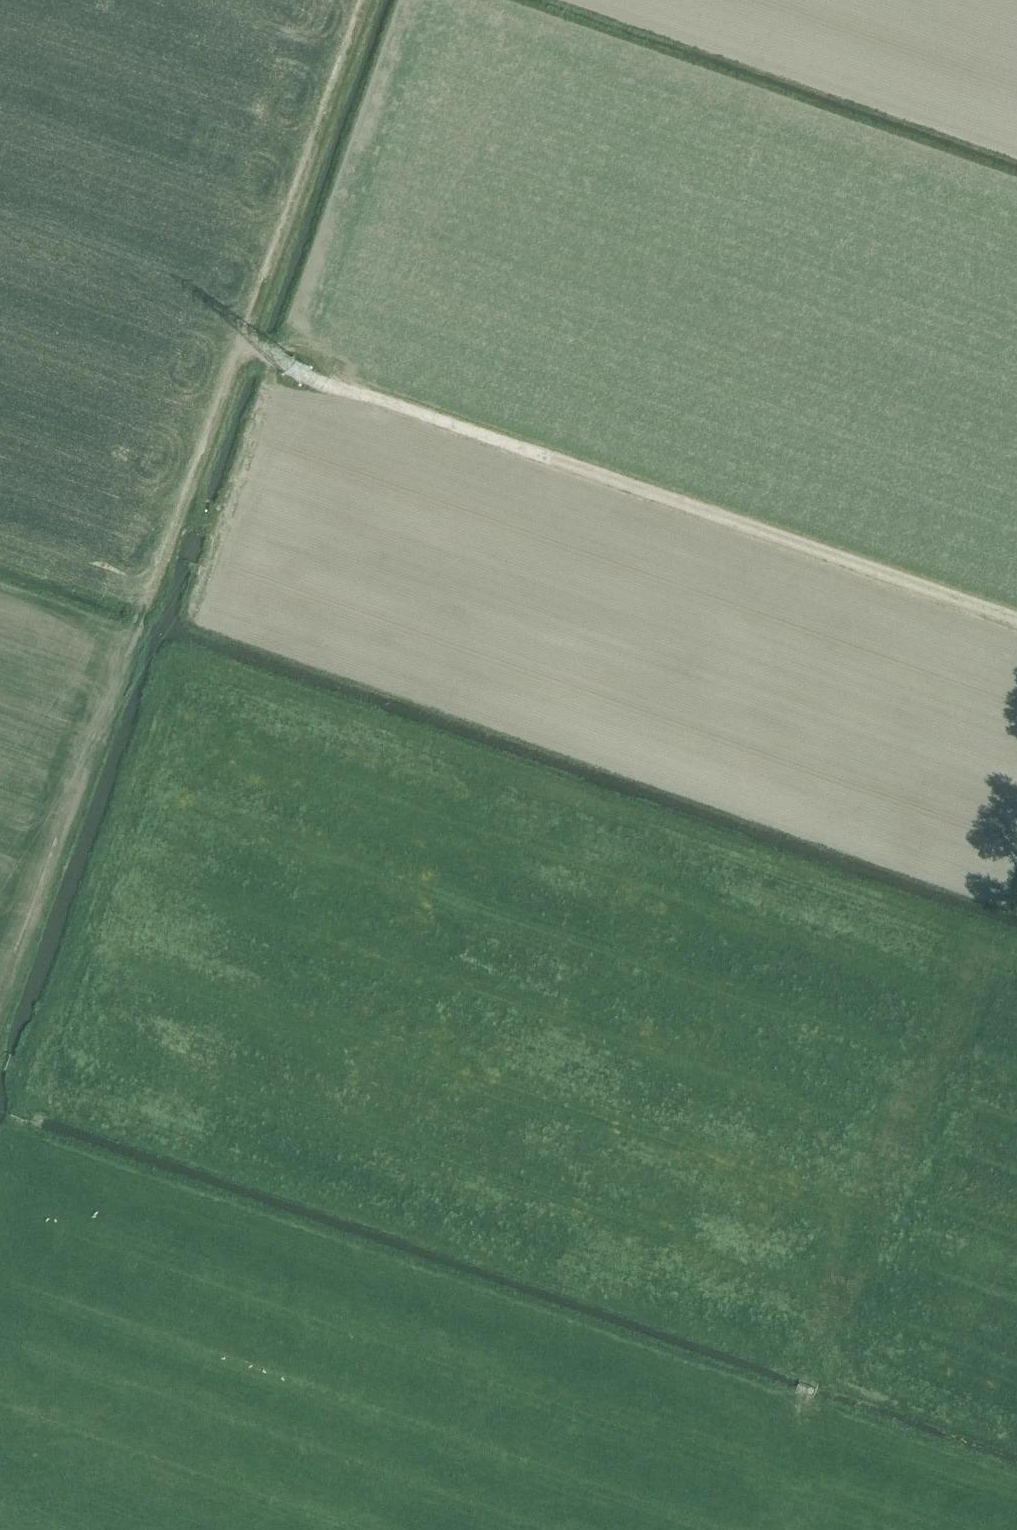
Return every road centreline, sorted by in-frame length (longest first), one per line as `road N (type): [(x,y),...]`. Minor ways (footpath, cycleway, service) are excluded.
road 1 (track): [(141,639),(241,353),(1016,621)]
road 2 (track): [(793,1416),(1016,1490)]

